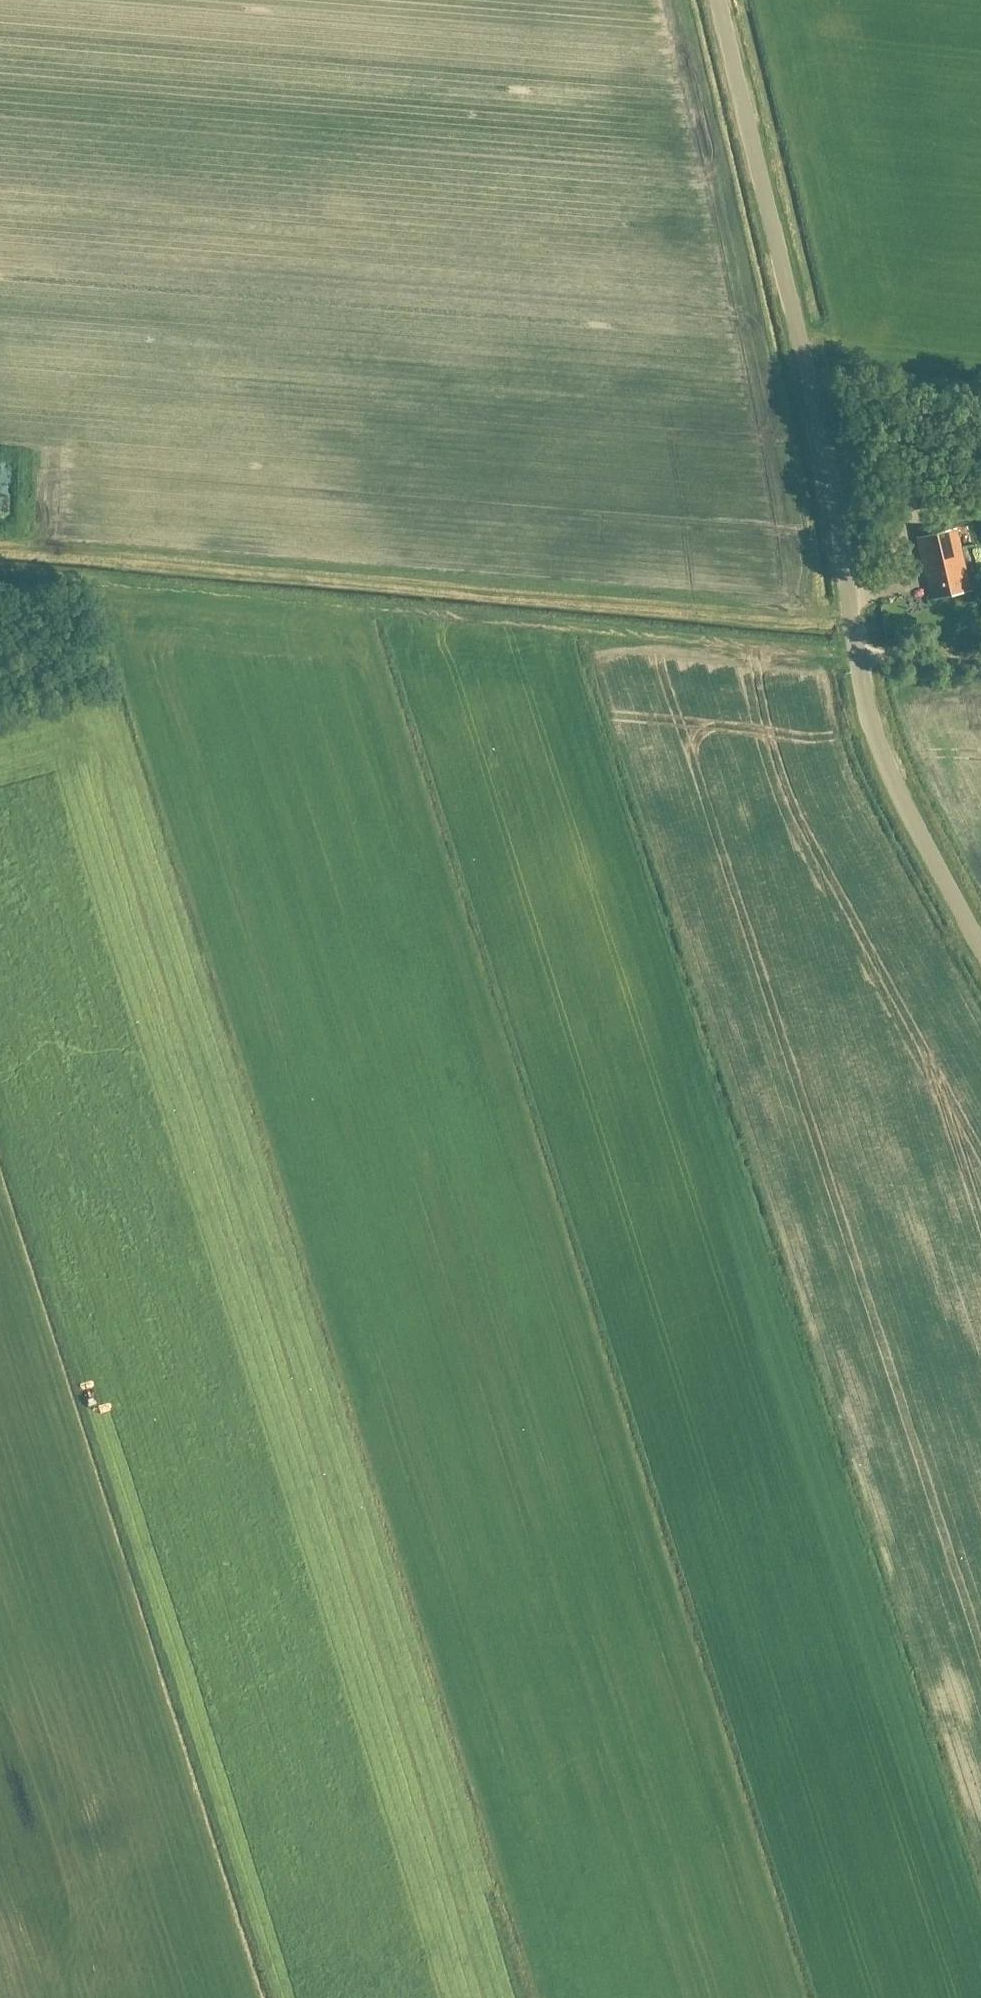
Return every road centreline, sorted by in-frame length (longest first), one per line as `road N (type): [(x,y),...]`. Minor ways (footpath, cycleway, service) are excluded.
road 1 (unclassified): [(856,656),(829,463),(719,0)]
road 2 (unclassified): [(980,943),(891,777),(856,656)]
road 3 (unclassified): [(980,664),(856,656)]

